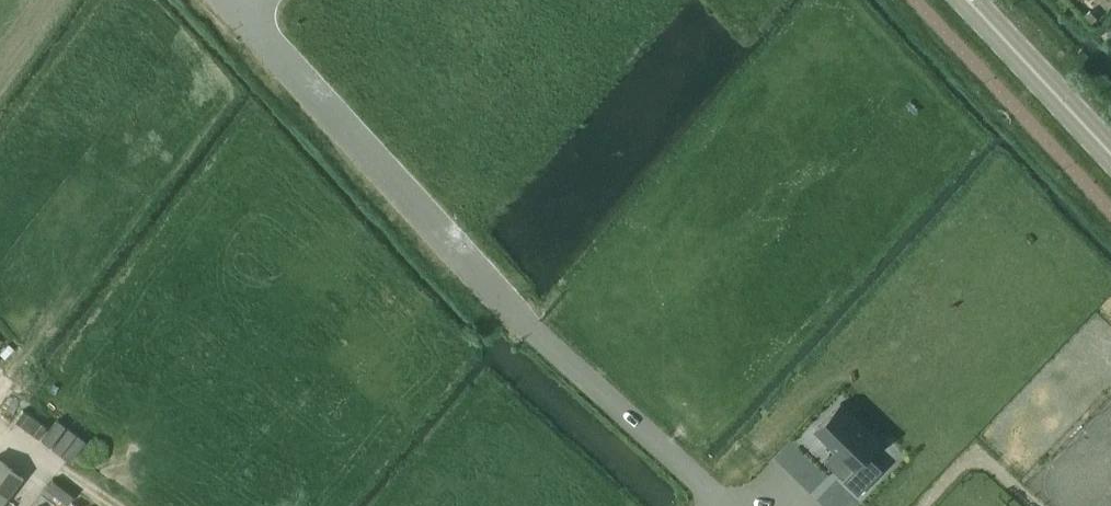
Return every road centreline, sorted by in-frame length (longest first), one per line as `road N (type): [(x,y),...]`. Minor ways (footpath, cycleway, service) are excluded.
road 1 (unclassified): [(522,317),(243,5)]
road 2 (tertiary): [(1110,159),(965,0)]

